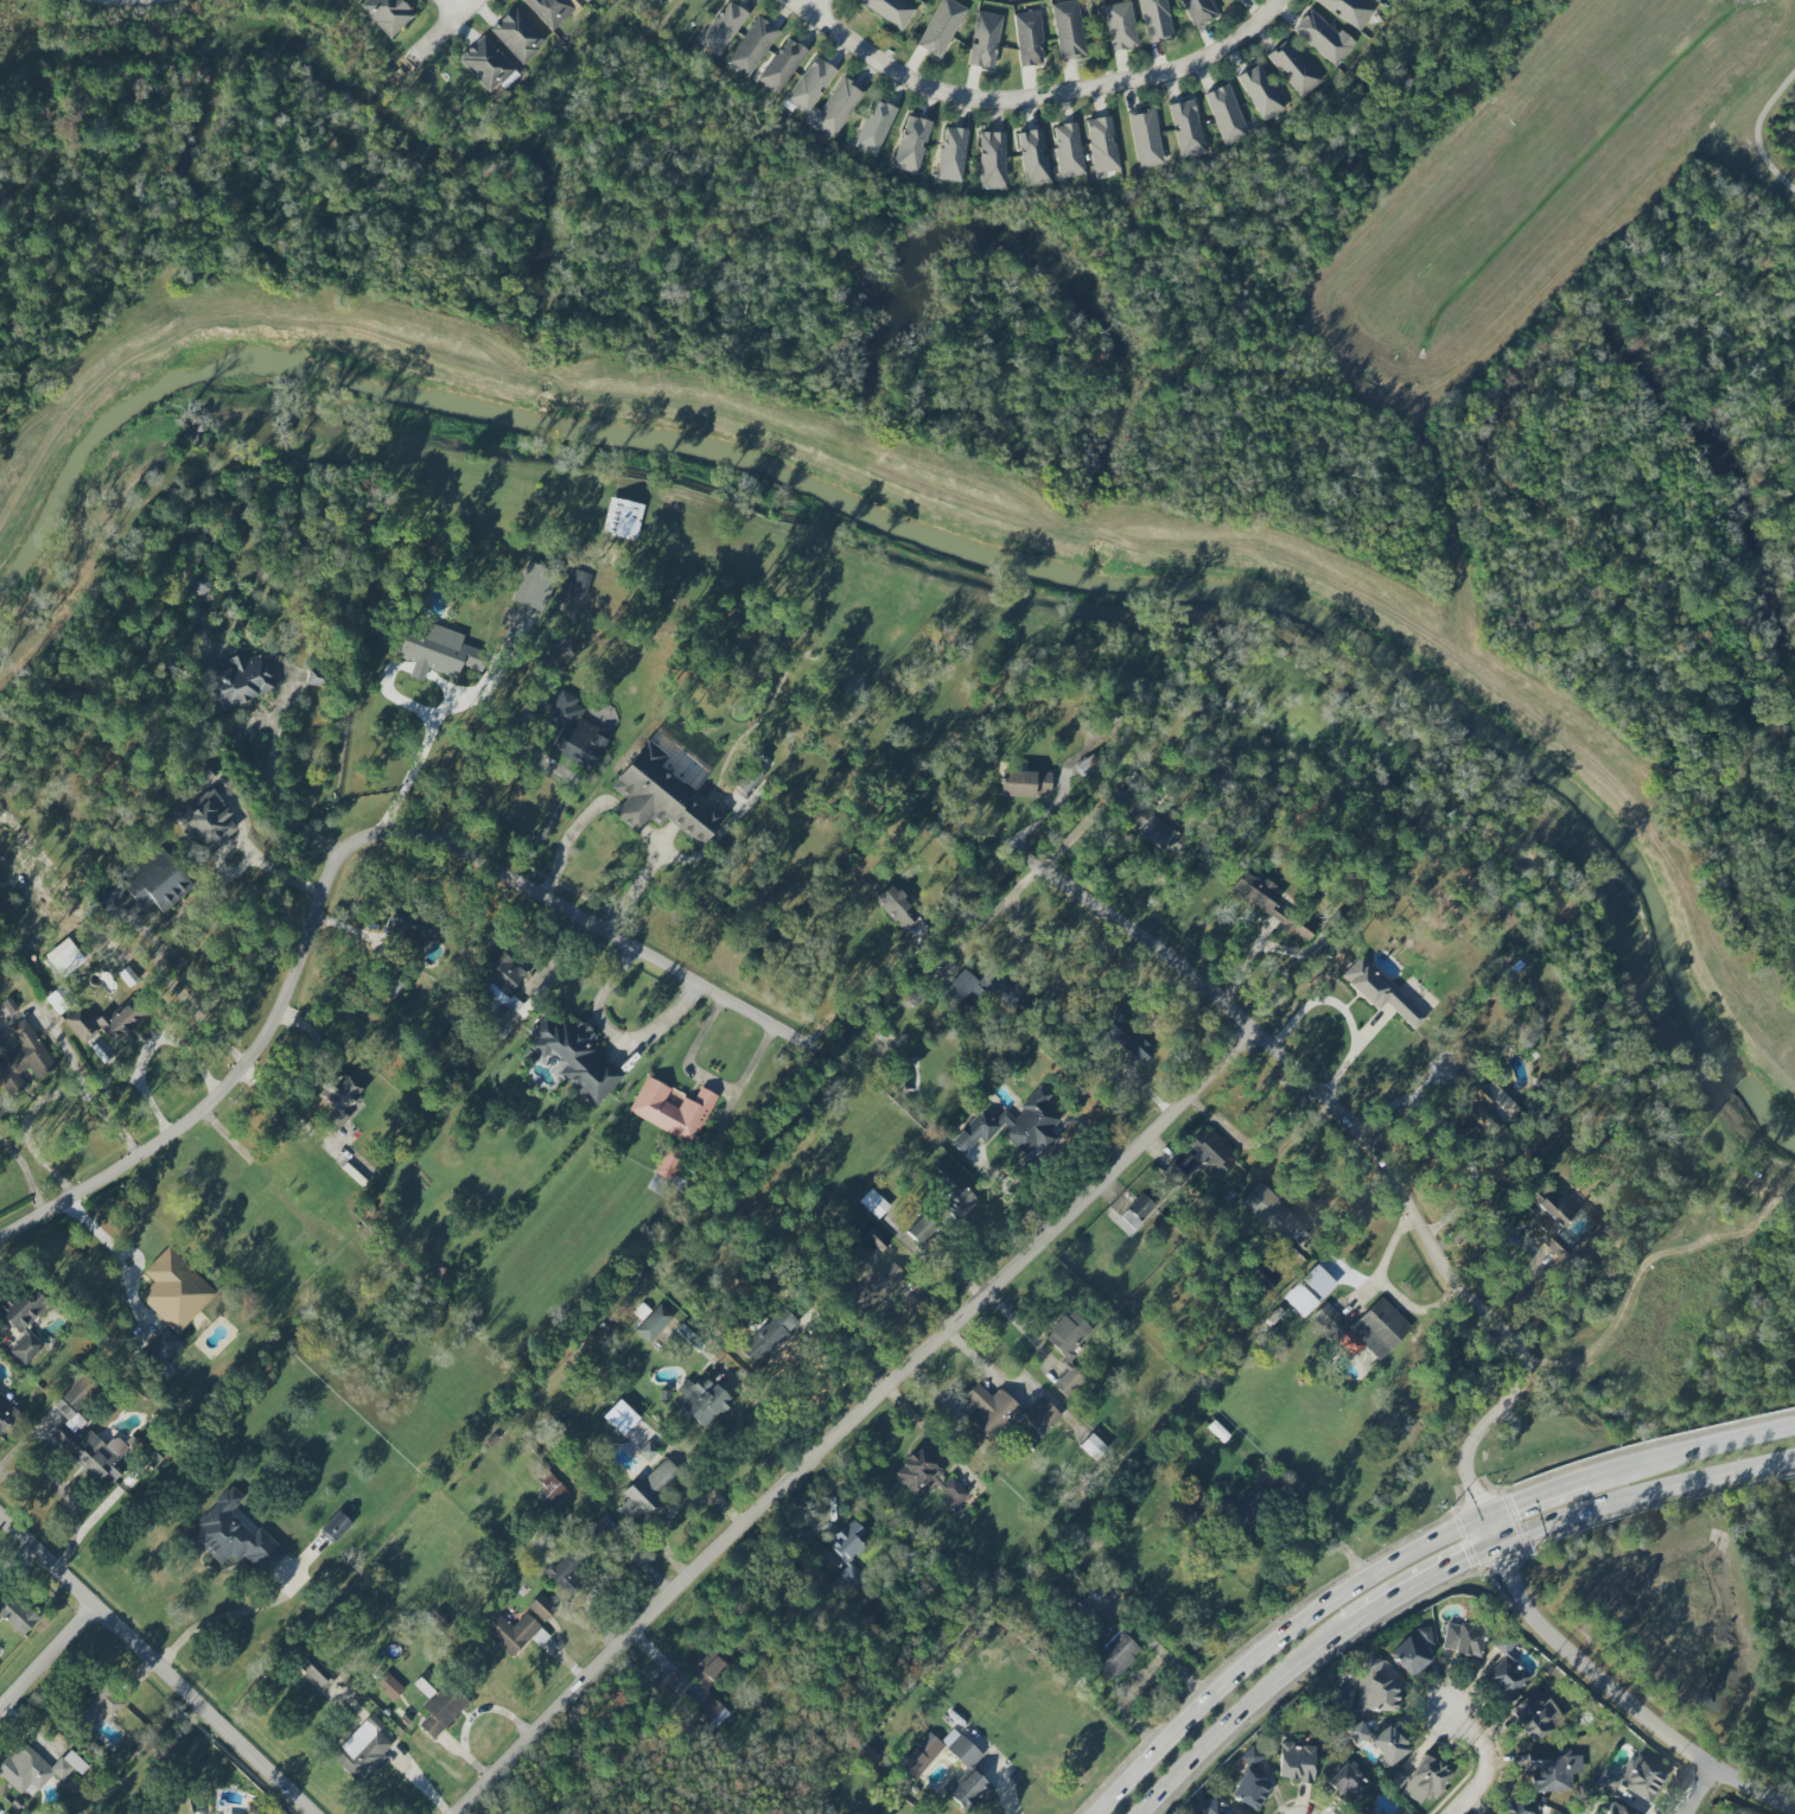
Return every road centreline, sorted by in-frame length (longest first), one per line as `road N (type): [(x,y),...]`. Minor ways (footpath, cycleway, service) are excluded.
road 1 (residential): [(469,1813),(806,1471),(1262,1037)]
road 2 (residential): [(0,1242),(171,1140),(219,1099),(285,1007),(307,962),(316,908),(350,852),(378,834),(420,829),(808,1042)]
road 3 (residential): [(1036,867),(1166,955),(1367,1132),(1455,1282),(1526,1356),(1525,1370)]
road 4 (residential): [(1273,0),(1255,25),(1202,65),(984,102),(908,82),(789,0)]
road 5 (secondary): [(1487,1515),(1298,1627),(1212,1697),(1101,1813)]
road 6 (tertiary): [(1794,1811),(1672,1740),(1562,1649),(1529,1615),(1487,1515)]
road 7 (residential): [(314,1813),(0,1515)]
road 8 (track): [(1525,1370),(1745,1144)]
road 9 (secondary): [(1501,1547),(1585,1515),(1794,1465)]
road 10 (secondary): [(1150,1813),(1282,1681),(1350,1631)]
road 11 (secondary): [(1794,1426),(1586,1481)]
road 12 (secondary): [(1350,1631),(1501,1547)]
road 13 (residential): [(1487,1515),(1466,1458),(1525,1370)]
road 14 (residential): [(0,1716),(98,1605)]
road 15 (residential): [(941,967),(1036,867)]
road 16 (residential): [(1450,1707),(1490,1761),(1485,1782),(1455,1813)]

